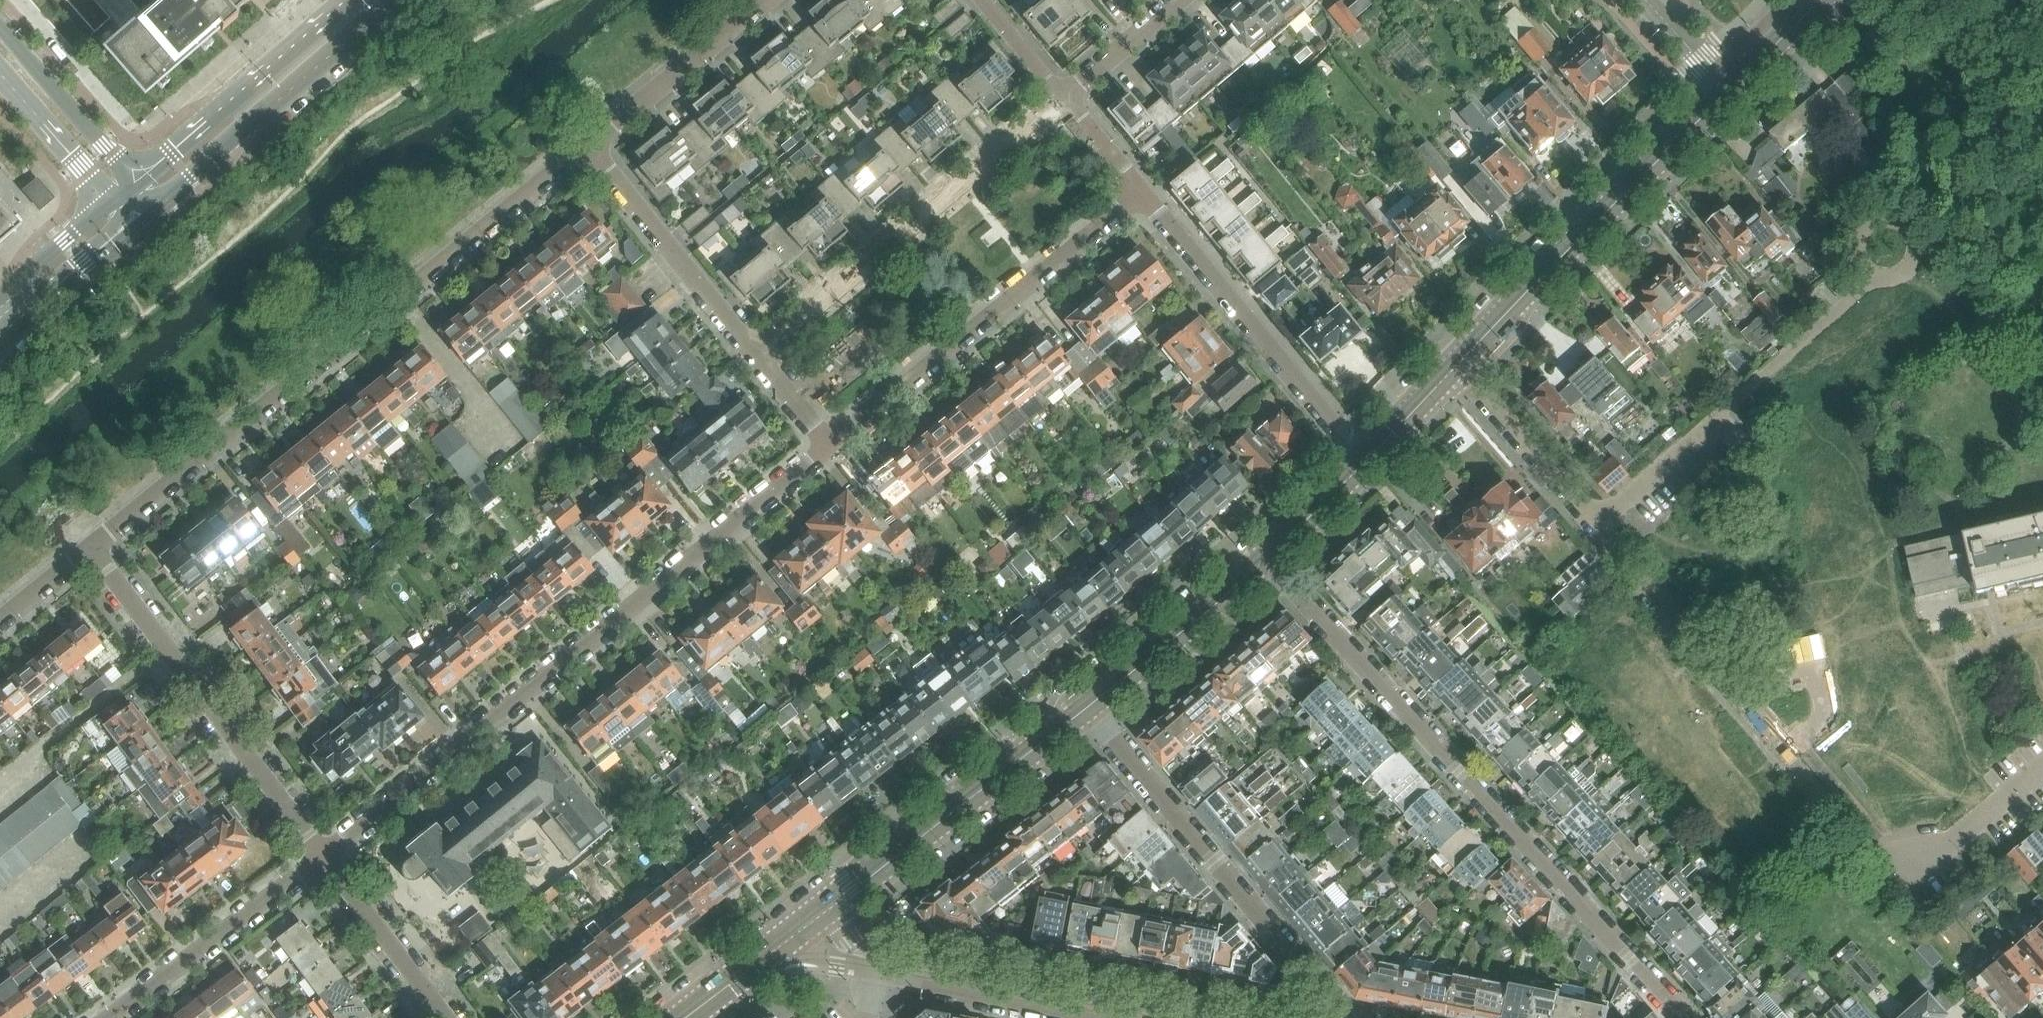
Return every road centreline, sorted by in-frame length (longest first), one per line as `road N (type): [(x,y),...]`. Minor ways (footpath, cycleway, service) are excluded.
road 1 (residential): [(324,858),(837,453)]
road 2 (residential): [(91,550),(588,145)]
road 3 (residential): [(1685,1017),(1267,559)]
road 4 (residential): [(1746,700),(1458,366)]
road 5 (residential): [(837,453),(1142,197)]
road 6 (residential): [(1335,1017),(1326,993),(1088,707)]
road 7 (residential): [(760,355),(1063,103)]
road 8 (tertiary): [(1458,366),(1735,86)]
road 9 (residential): [(324,858),(91,550)]
road 10 (residential): [(1361,467),(1142,197)]
road 11 (tertiary): [(148,218),(395,0)]
road 12 (tertiary): [(830,909),(1088,707)]
road 13 (residential): [(1170,1017),(883,959)]
road 14 (tertiary): [(346,0),(136,183)]
road 15 (residential): [(760,355),(588,145)]
road 16 (residential): [(112,1017),(324,858)]
road 17 (tertiary): [(1088,707),(1267,559)]
road 18 (residential): [(588,145),(763,0)]
road 19 (unclassified): [(136,183),(0,29)]
road 20 (residential): [(447,1017),(324,858)]
road 21 (residential): [(1883,859),(1954,846),(2042,771)]
road 22 (tertiary): [(0,333),(148,218)]
road 23 (unclassified): [(0,64),(117,198)]
road 24 (residential): [(1746,700),(1769,681),(1814,676),(1825,694),(1824,715),(1793,755)]
road 25 (tertiary): [(117,198),(0,308)]
road 26 (residential): [(1063,103),(1184,0)]
road 27 (tertiary): [(1361,467),(1458,366)]
road 28 (residential): [(1063,103),(979,0)]
road 29 (tertiary): [(1267,559),(1361,467)]
road 30 (tertiary): [(686,1017),(790,939)]
road 31 (residential): [(837,453),(760,355)]
road 32 (tertiary): [(1735,86),(1823,0)]
road 33 (residential): [(1142,197),(1063,103)]

